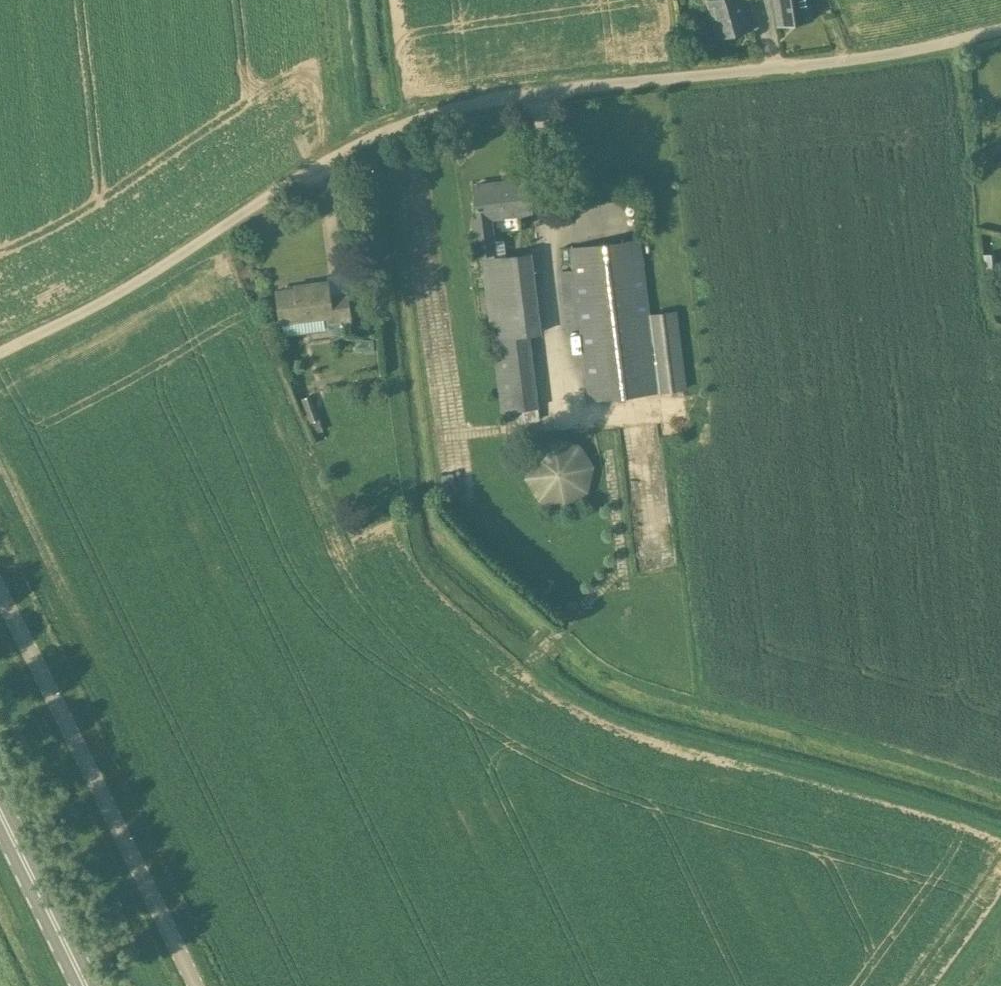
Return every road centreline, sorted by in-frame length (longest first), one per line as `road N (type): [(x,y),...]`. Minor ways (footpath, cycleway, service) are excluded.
road 1 (unclassified): [(0,352),(124,292),(376,129),(511,96),(891,53),(1000,30)]
road 2 (unclassified): [(200,985),(0,587)]
road 3 (track): [(523,669),(607,582),(624,581),(604,429)]
road 4 (secondary): [(88,985),(0,804)]

